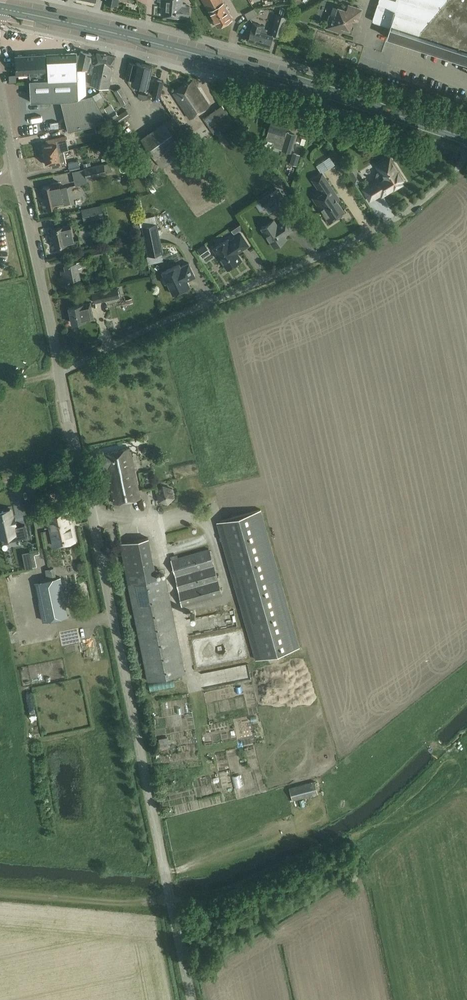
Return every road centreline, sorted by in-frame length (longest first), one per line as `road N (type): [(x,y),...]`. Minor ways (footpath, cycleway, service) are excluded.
road 1 (unclassified): [(193,999),(82,470)]
road 2 (primary): [(466,138),(246,65),(0,8)]
road 3 (unclassified): [(82,470),(0,91)]
road 4 (track): [(0,891),(170,899)]

